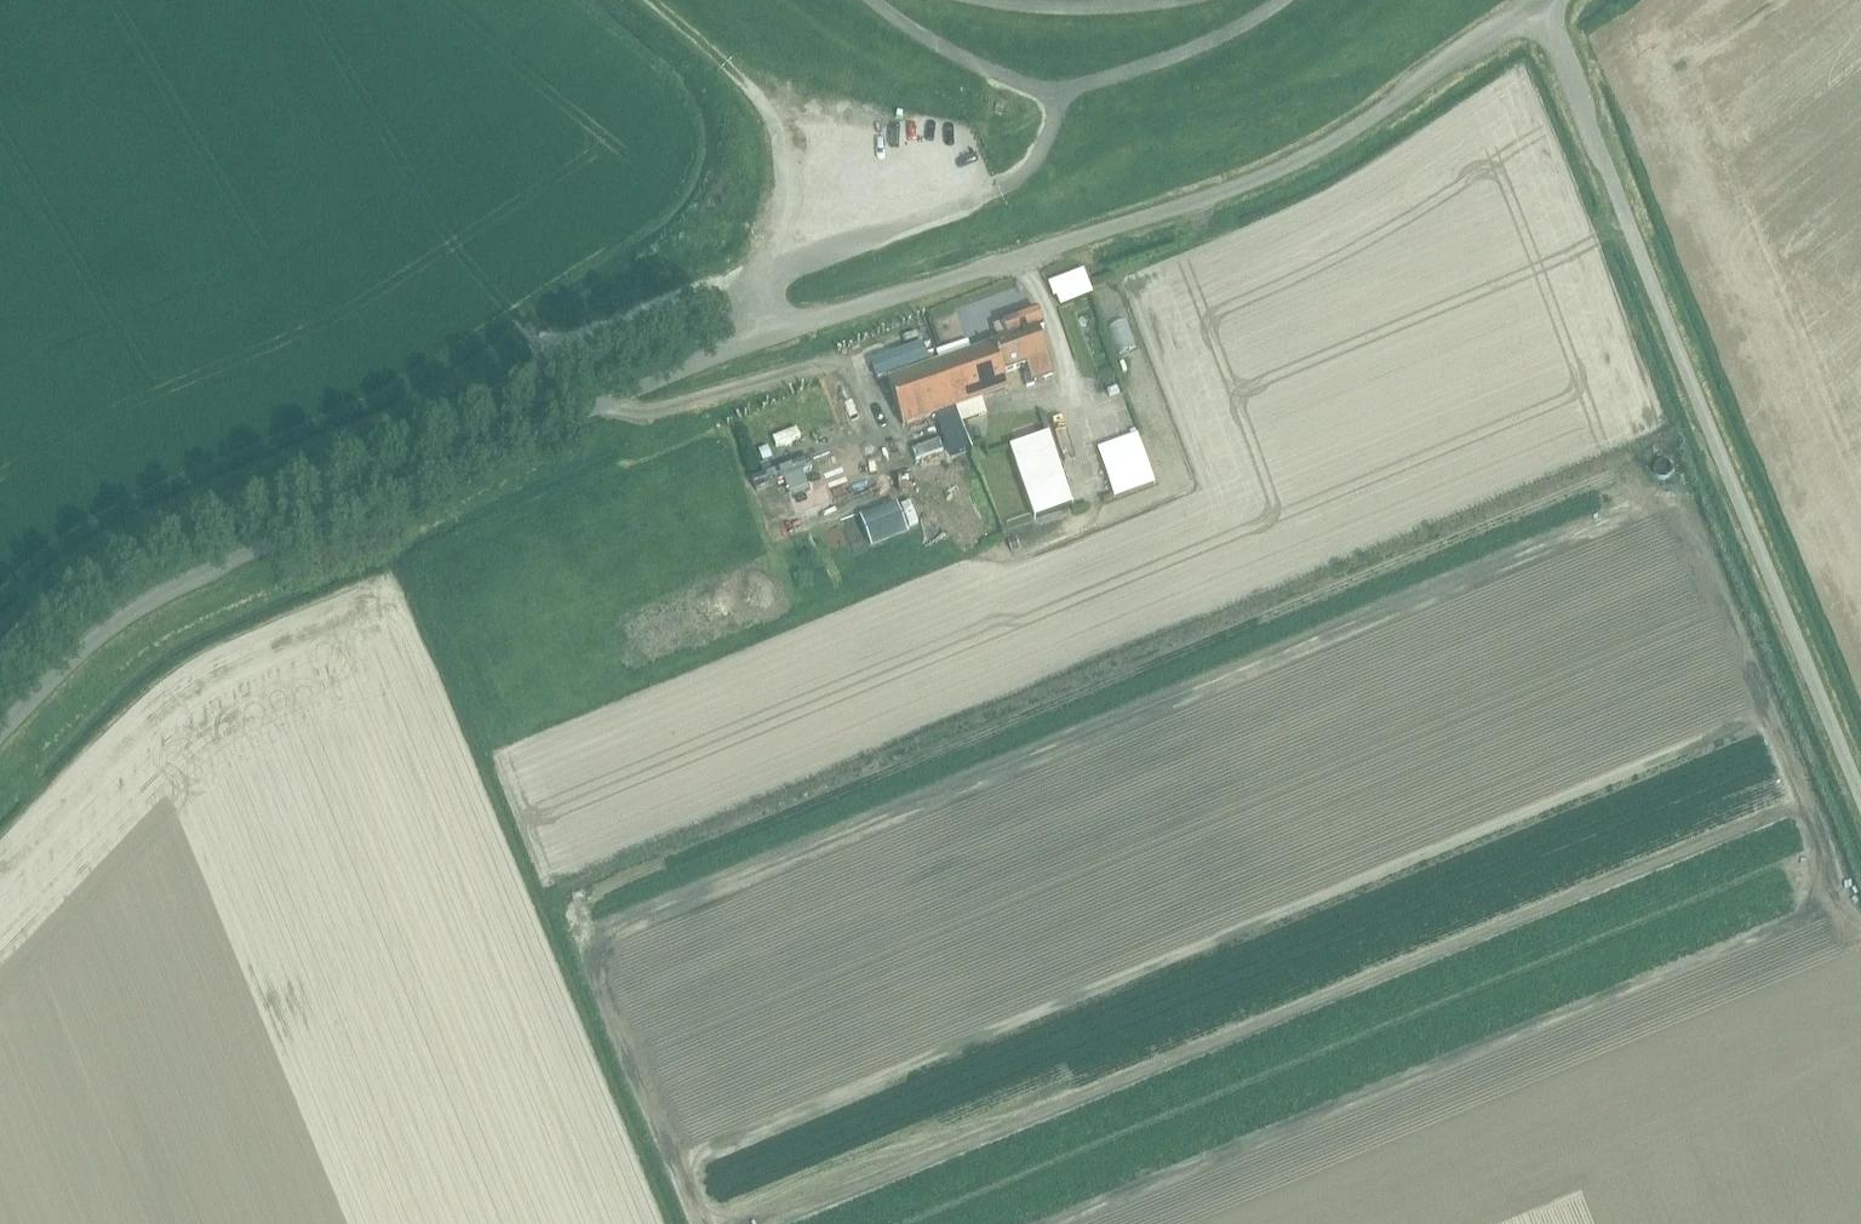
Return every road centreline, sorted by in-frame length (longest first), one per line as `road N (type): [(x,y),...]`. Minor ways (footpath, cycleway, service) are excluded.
road 1 (unclassified): [(0,732),(88,640),(171,589),(753,339),(990,272),(1315,158),(1549,16)]
road 2 (unclassified): [(1860,774),(1549,16)]

